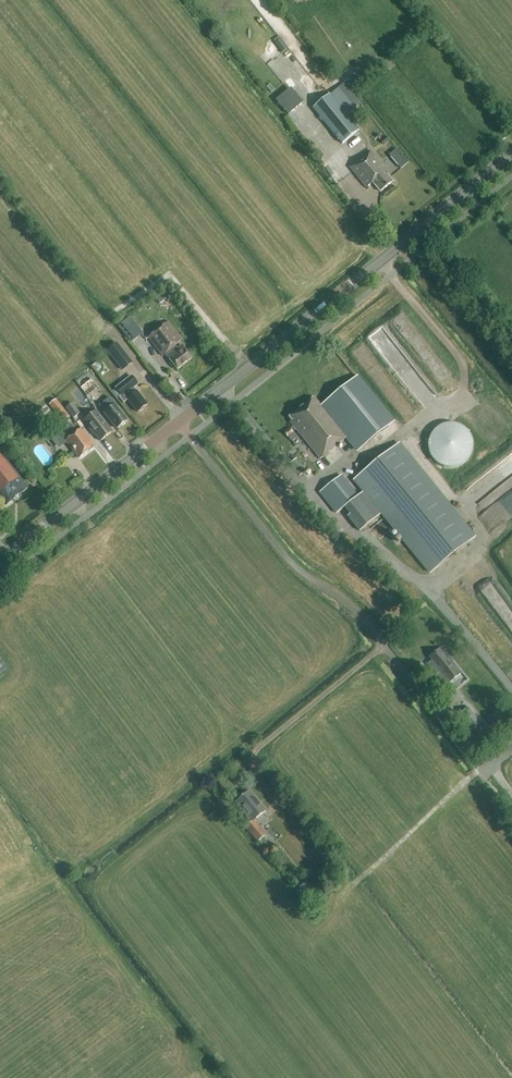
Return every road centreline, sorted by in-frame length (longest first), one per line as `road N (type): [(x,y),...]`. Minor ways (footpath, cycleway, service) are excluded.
road 1 (tertiary): [(180,421),(511,154)]
road 2 (unclassified): [(436,715),(346,601),(298,568),(180,421)]
road 3 (track): [(381,644),(249,755),(279,802)]
road 4 (tertiary): [(0,561),(180,421)]

